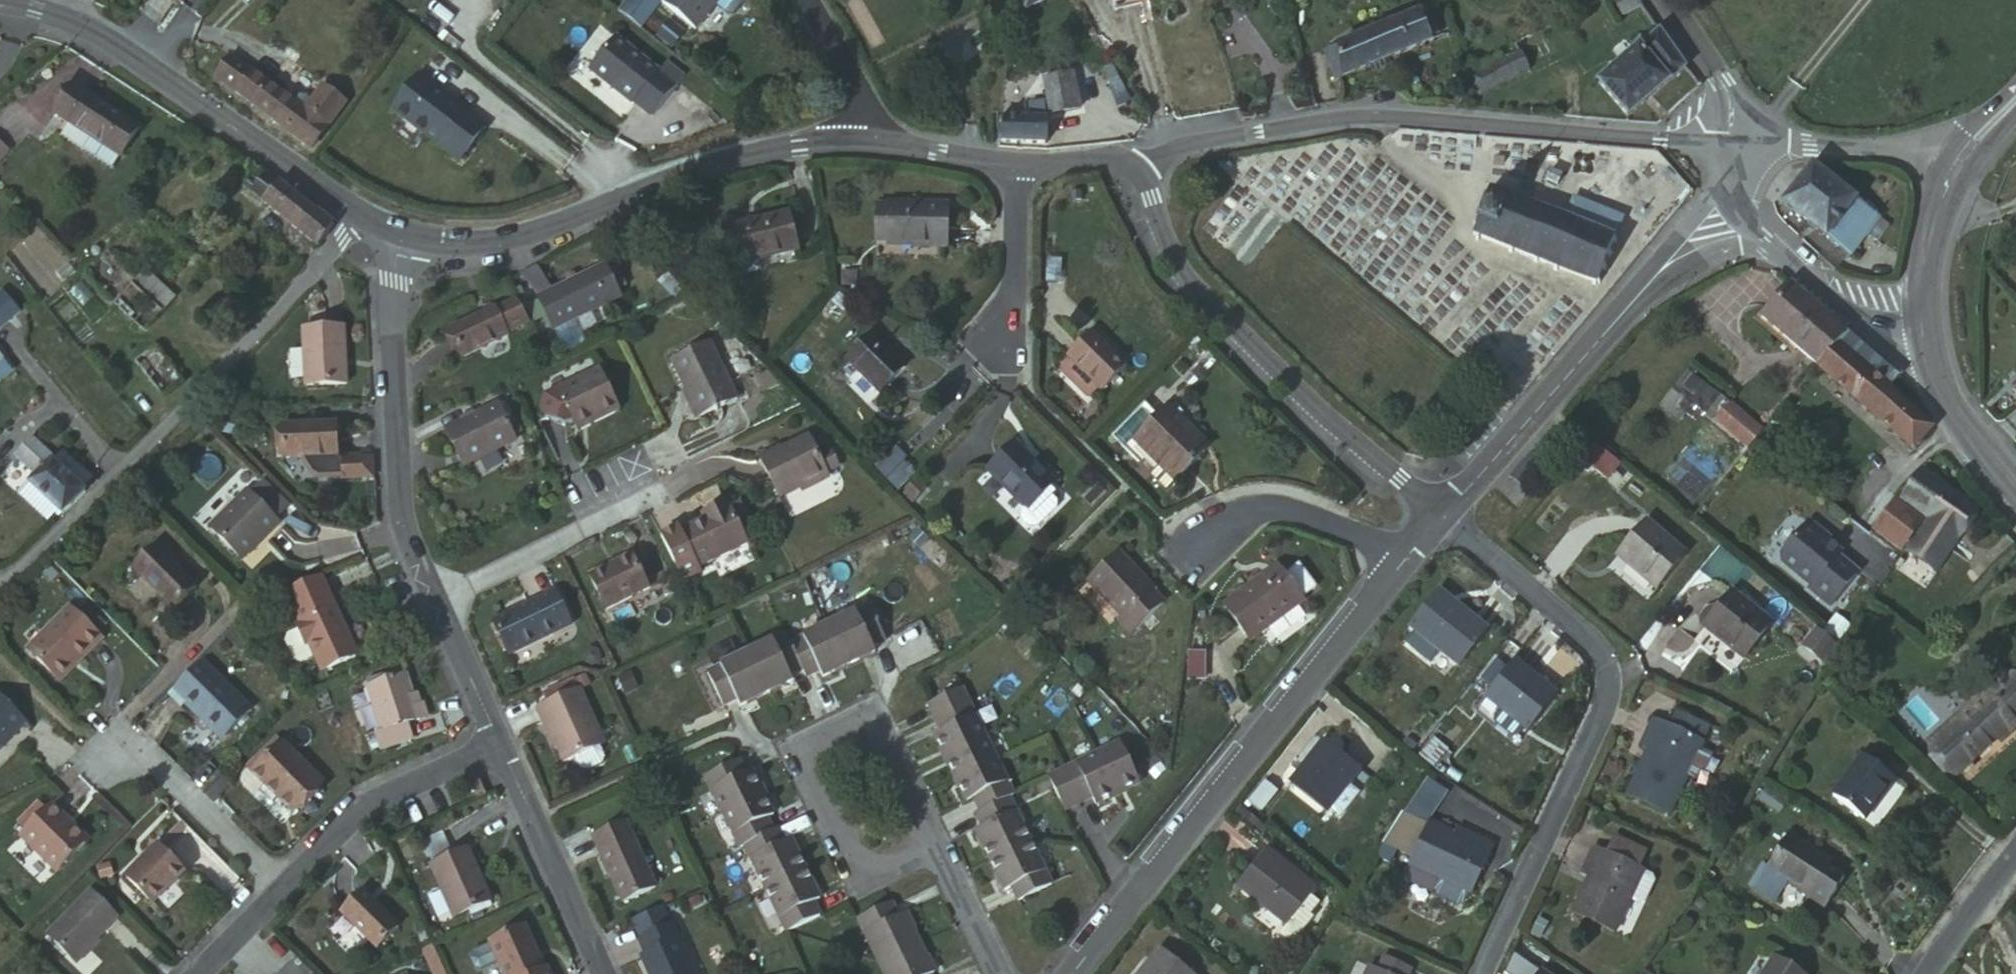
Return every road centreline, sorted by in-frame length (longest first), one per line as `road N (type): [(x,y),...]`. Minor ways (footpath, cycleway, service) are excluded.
road 1 (tertiary): [(1736,147),(1306,119),(1133,154)]
road 2 (residential): [(1433,518),(1579,630),(1607,676),(1595,731),(1483,973)]
road 3 (residential): [(1071,973),(1406,552)]
road 4 (tertiary): [(396,236),(518,239),(772,146),(870,141)]
road 5 (unclassified): [(1133,154),(1170,269),(1433,518)]
road 6 (residential): [(1433,518),(1668,269),(1738,210)]
road 7 (tertiary): [(0,10),(77,27),(356,214)]
road 8 (residential): [(932,848),(869,711),(785,750),(849,886)]
road 9 (residential): [(396,236),(402,514),(427,592)]
road 10 (residential): [(356,214),(233,360),(113,473)]
road 11 (residential): [(489,745),(348,818),(280,886)]
road 12 (residential): [(656,484),(427,592)]
road 13 (residential): [(489,745),(593,973)]
road 14 (residential): [(1176,560),(1232,519),(1288,513),(1406,552)]
road 15 (unclassified): [(1738,210),(1861,320),(1927,346)]
road 16 (residential): [(97,758),(141,754),(280,886)]
road 17 (residential): [(1011,169),(1011,294),(994,352)]
road 18 (tertiary): [(1918,157),(1789,143),(1736,147)]
road 19 (tertiary): [(2015,501),(1962,428),(1927,346)]
road 20 (residential): [(427,592),(489,745)]
road 21 (unclassified): [(1672,0),(1721,85),(1736,147)]
road 22 (residential): [(870,141),(801,0)]
road 23 (residential): [(113,473),(0,581)]
road 24 (residential): [(2015,851),(1928,973)]
road 25 (tertiary): [(870,141),(1011,169)]
road 26 (tertiary): [(1935,225),(1960,170),(2015,110)]
road 27 (residential): [(992,973),(932,848)]
road 28 (track): [(97,758),(0,666)]
road 29 (residential): [(280,886),(193,973)]
road 30 (tertiary): [(1011,169),(1133,154)]
road 31 (tertiary): [(1927,346),(1935,225)]

